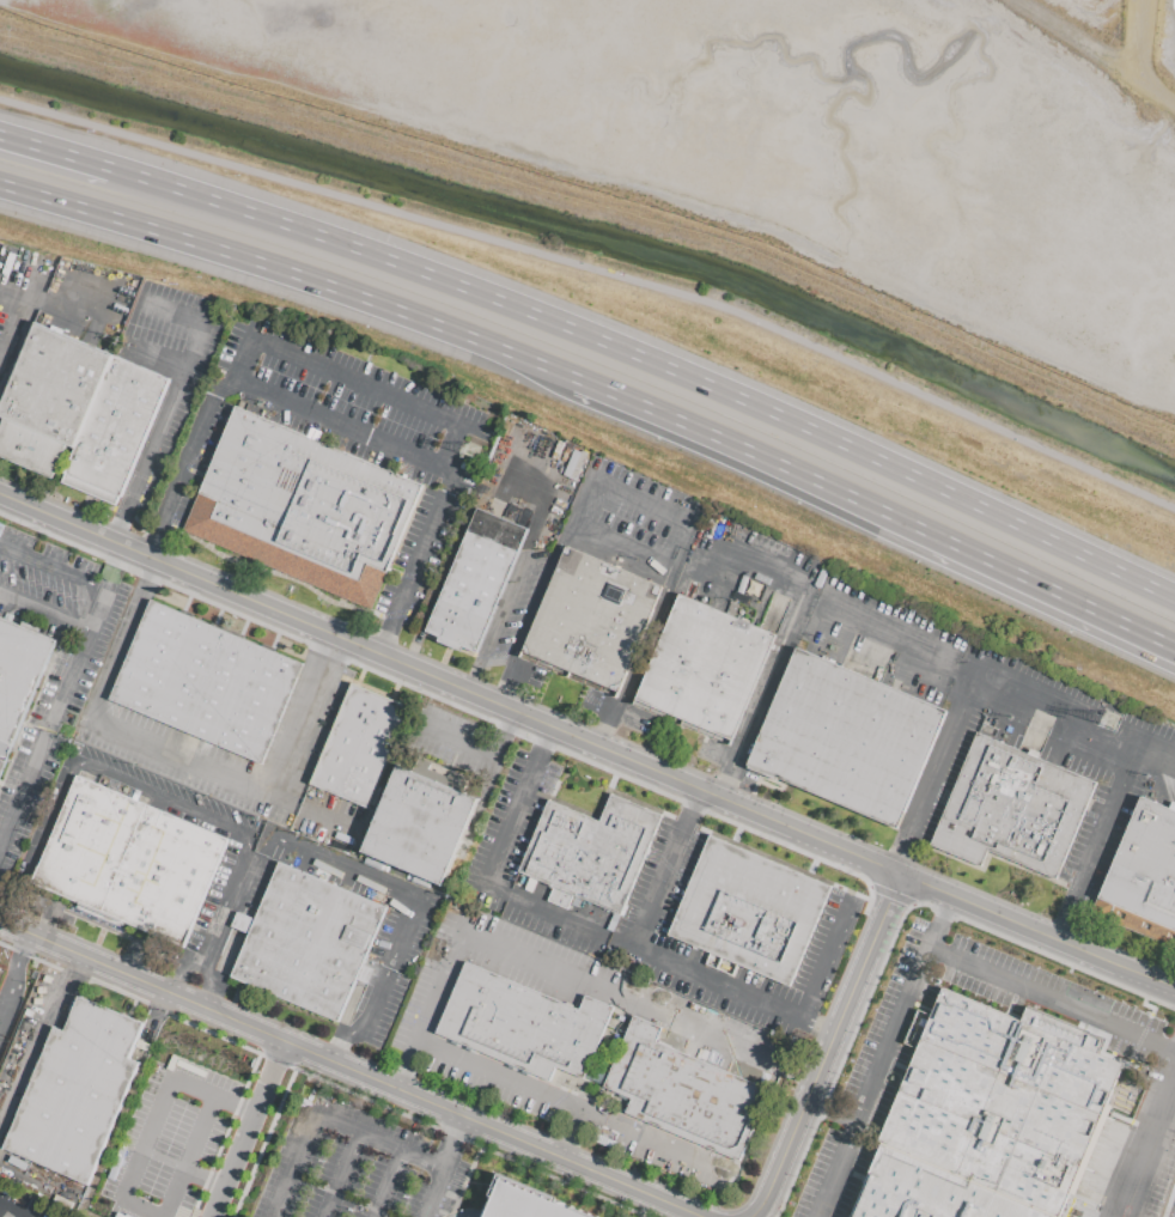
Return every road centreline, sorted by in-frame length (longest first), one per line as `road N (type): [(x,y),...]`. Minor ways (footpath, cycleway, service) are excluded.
road 1 (trunk): [(1174,598),(598,340),(114,168)]
road 2 (residential): [(0,494),(905,876)]
road 3 (residential): [(0,920),(707,1216)]
road 4 (trunk): [(583,382),(1174,647)]
road 5 (trunk): [(73,206),(346,292),(583,382)]
road 6 (residential): [(752,1216),(763,1207),(905,876)]
road 7 (residential): [(905,876),(1174,991)]
road 8 (track): [(1011,0),(1174,111)]

